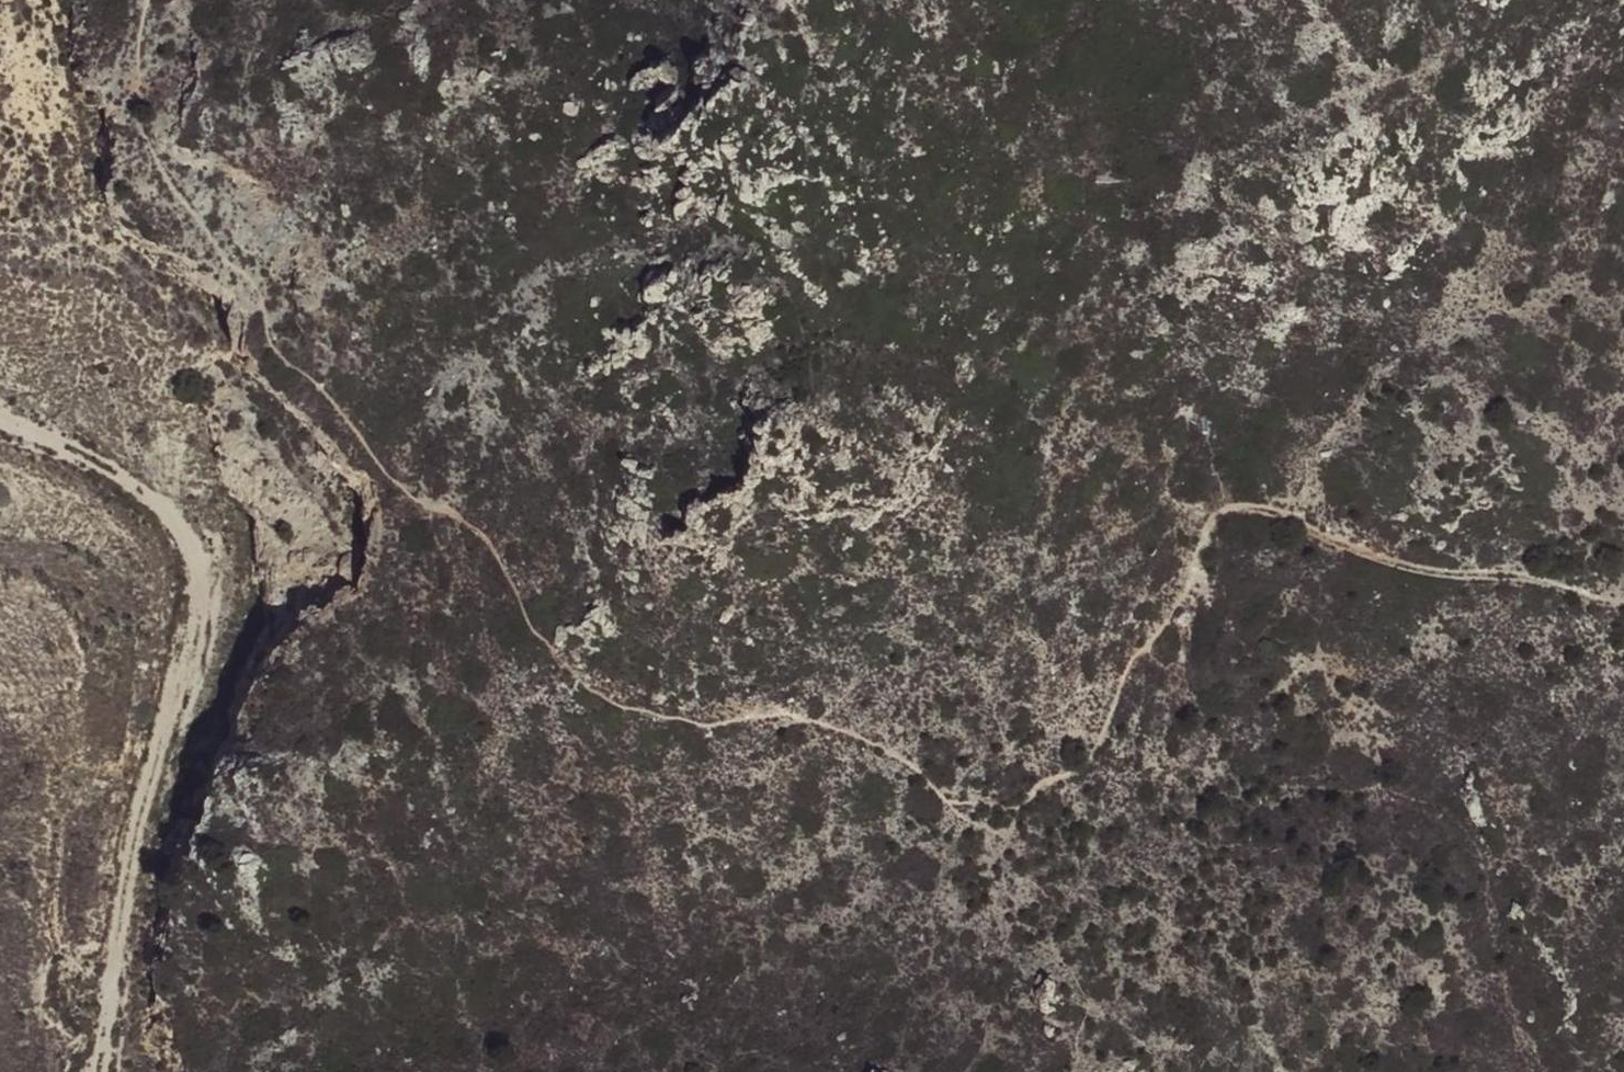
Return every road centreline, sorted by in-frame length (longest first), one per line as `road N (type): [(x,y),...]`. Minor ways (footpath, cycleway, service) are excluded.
road 1 (track): [(114,1071),(156,755),(202,625),(180,508),(0,420)]
road 2 (track): [(1204,537),(1274,511),(1427,573),(1623,600)]

